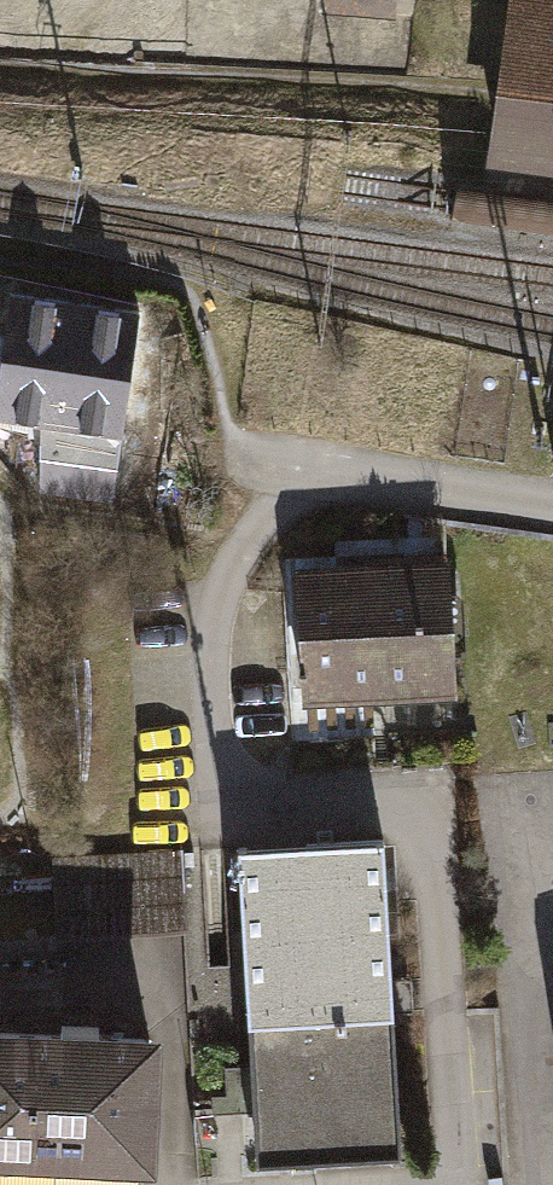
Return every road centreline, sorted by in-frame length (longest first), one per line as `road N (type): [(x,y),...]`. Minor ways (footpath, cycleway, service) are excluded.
road 1 (residential): [(230,460),(552,505)]

